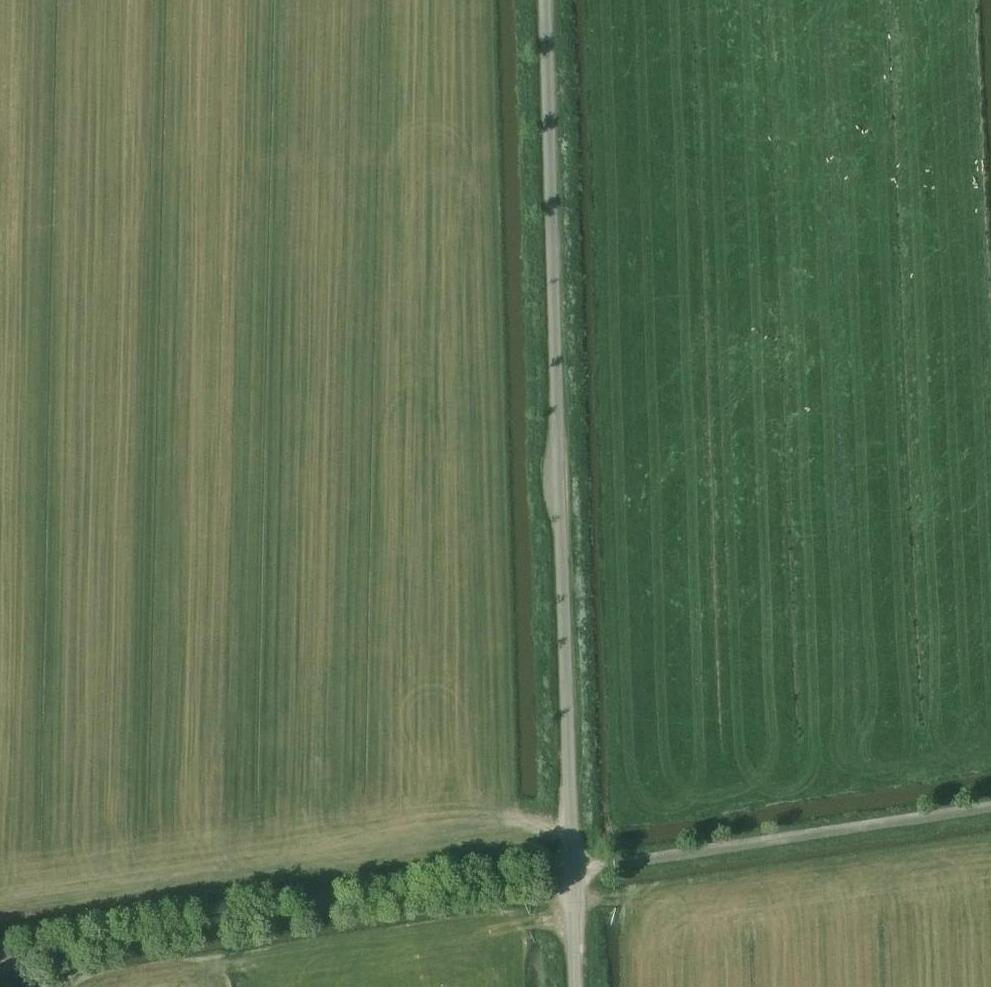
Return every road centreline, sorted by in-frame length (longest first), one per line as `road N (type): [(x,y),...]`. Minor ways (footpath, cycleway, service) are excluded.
road 1 (unclassified): [(577,986),(546,0)]
road 2 (track): [(574,870),(990,806)]

